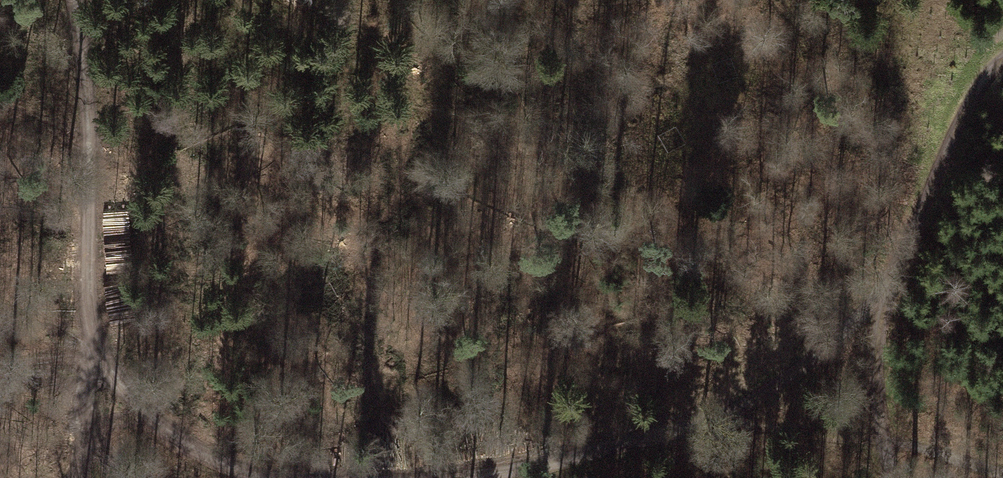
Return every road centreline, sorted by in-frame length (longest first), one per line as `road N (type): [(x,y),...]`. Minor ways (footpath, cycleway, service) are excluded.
road 1 (track): [(1002,61),(956,127),(882,302),(717,417)]
road 2 (track): [(98,348),(87,283),(85,55),(73,0)]
road 3 (track): [(717,417),(657,438),(474,477)]
road 4 (track): [(270,477),(180,440),(143,410),(98,348)]
road 5 (track): [(895,477),(873,435),(882,302)]
road 6 (track): [(98,348),(84,375),(79,477)]

